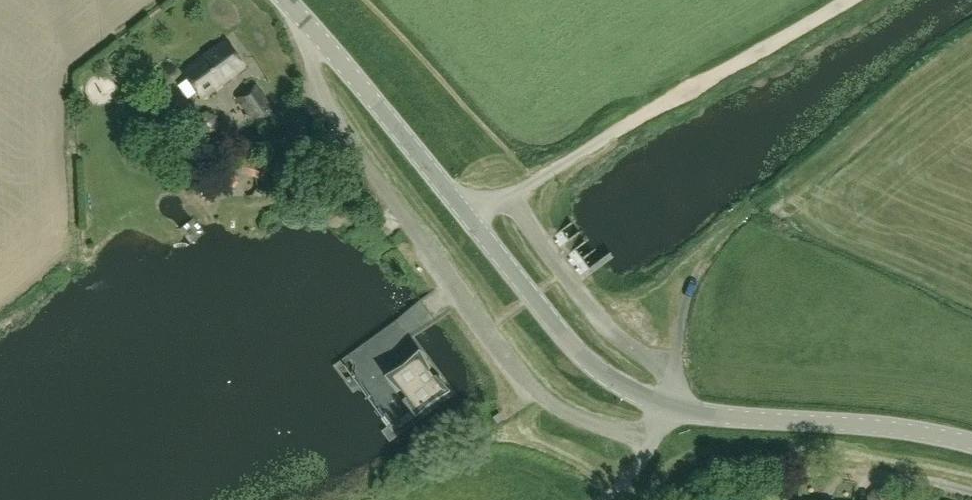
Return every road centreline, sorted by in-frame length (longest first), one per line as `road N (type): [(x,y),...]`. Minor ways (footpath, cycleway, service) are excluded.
road 1 (tertiary): [(971,443),(668,407),(603,373),(573,347),(285,0)]
road 2 (track): [(471,220),(852,0)]

